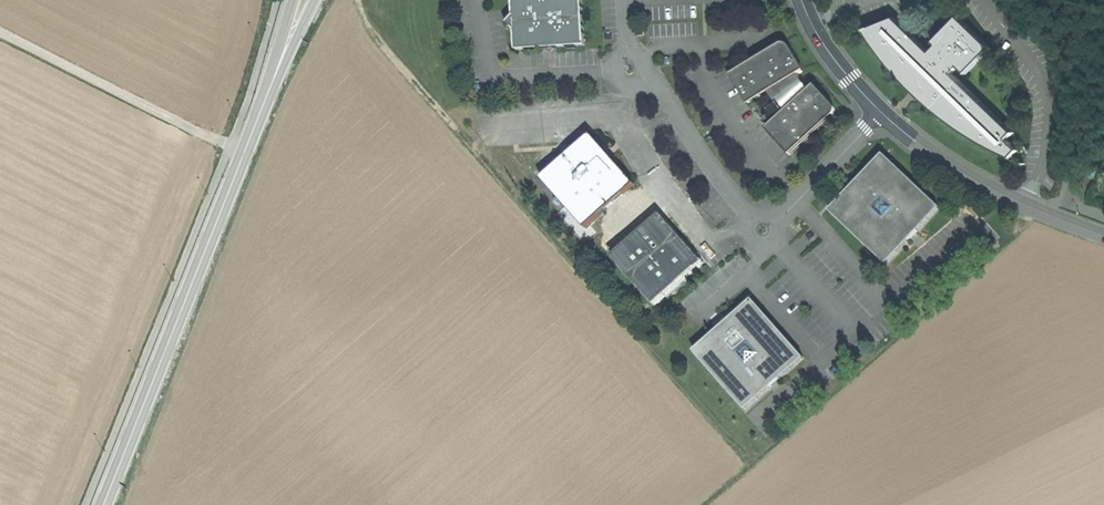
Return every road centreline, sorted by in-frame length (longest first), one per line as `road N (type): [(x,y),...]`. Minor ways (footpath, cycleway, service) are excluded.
road 1 (track): [(755,467),(380,41),(358,0)]
road 2 (secondary): [(253,129),(104,504)]
road 3 (residential): [(1103,235),(998,191),(919,144),(839,64),(801,0)]
road 4 (track): [(0,34),(231,147)]
road 5 (secondary): [(253,129),(318,0)]
road 6 (secondary): [(292,0),(253,129)]

